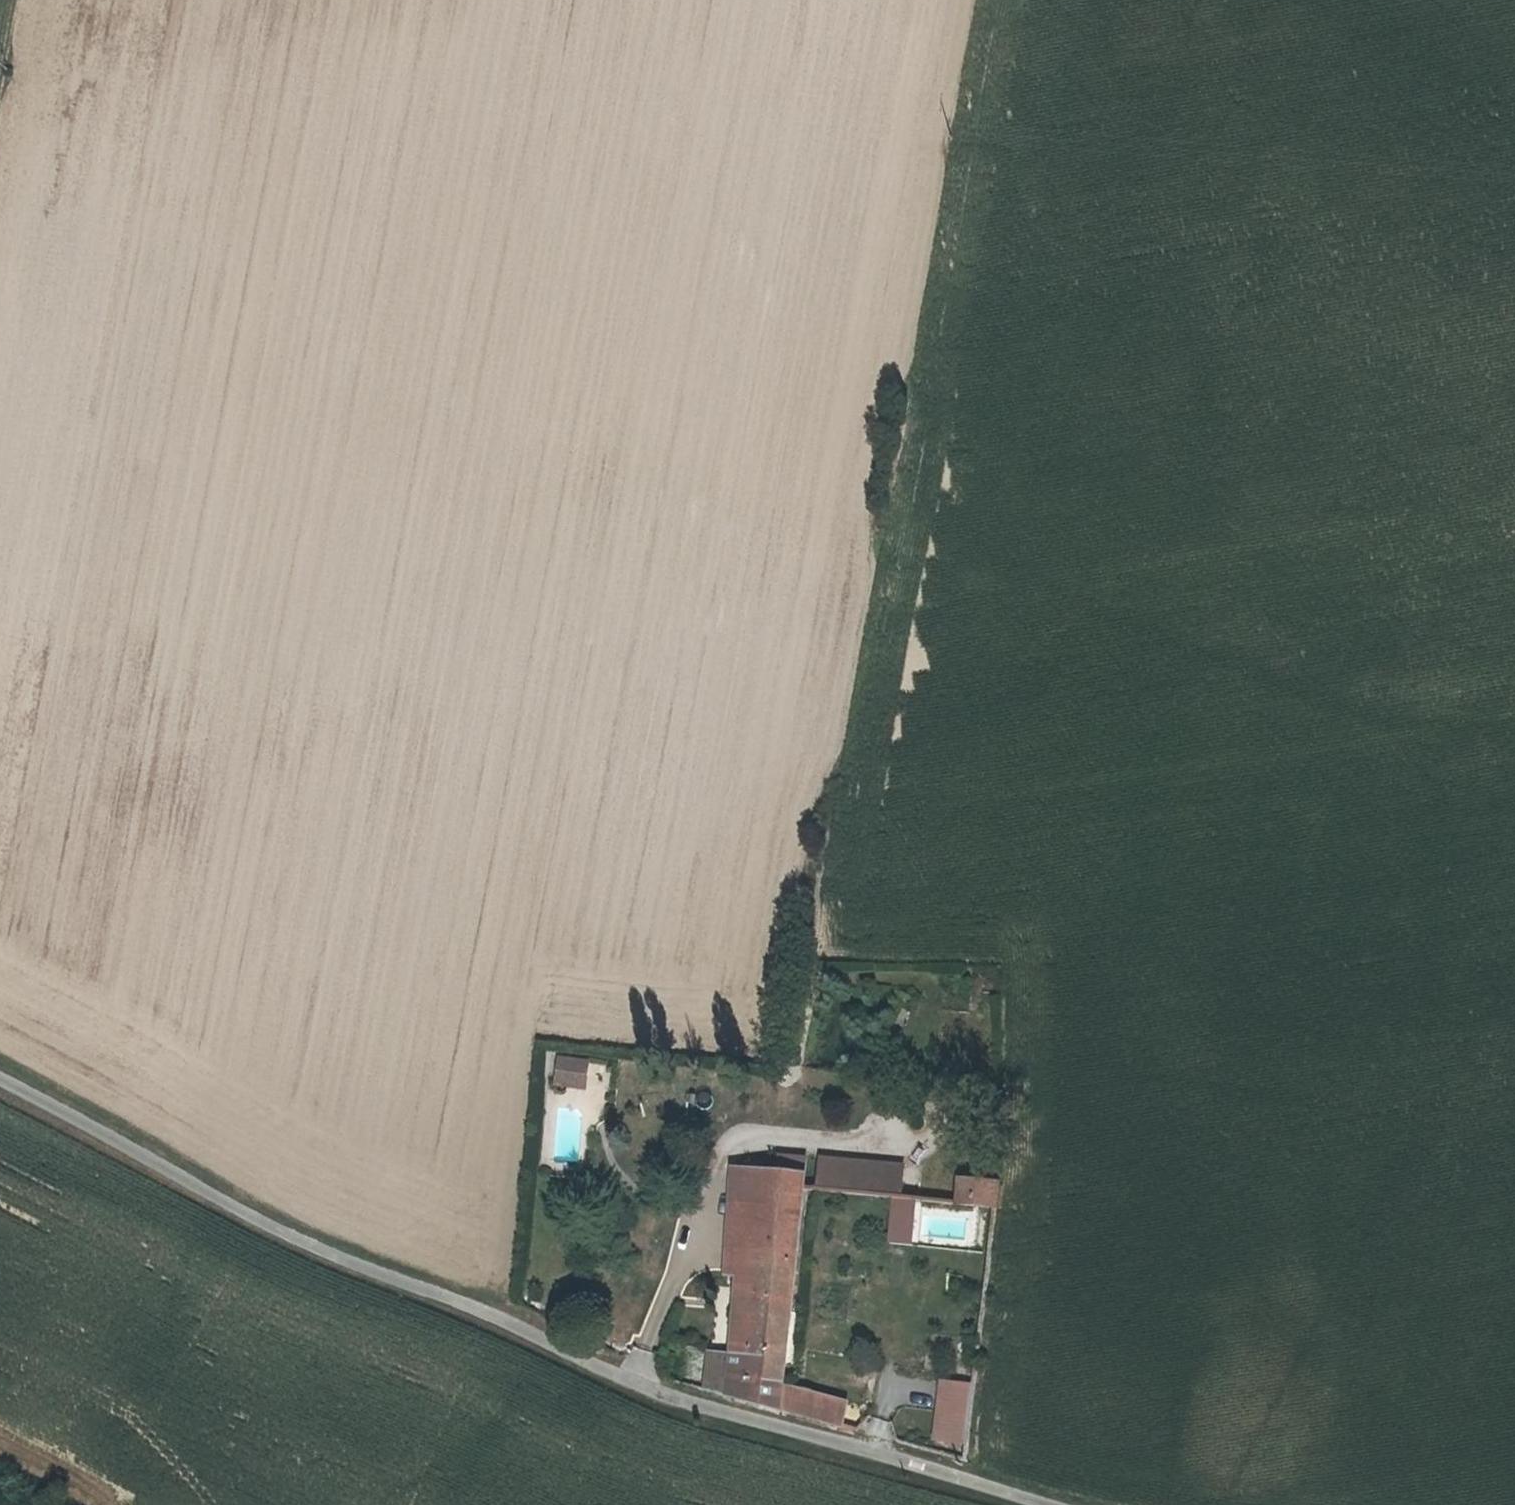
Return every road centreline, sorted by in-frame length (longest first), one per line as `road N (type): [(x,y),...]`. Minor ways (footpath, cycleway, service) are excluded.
road 1 (unclassified): [(0,1081),(322,1251),(674,1396),(1056,1504)]

